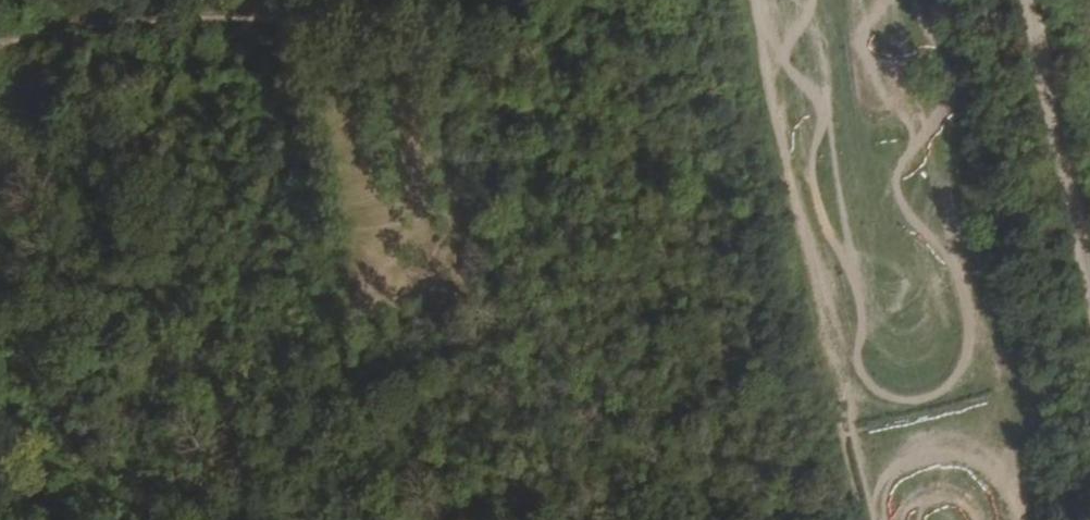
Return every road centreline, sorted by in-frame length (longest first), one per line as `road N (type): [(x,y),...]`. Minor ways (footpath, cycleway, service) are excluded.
road 1 (track): [(0,50),(323,22),(331,0)]

